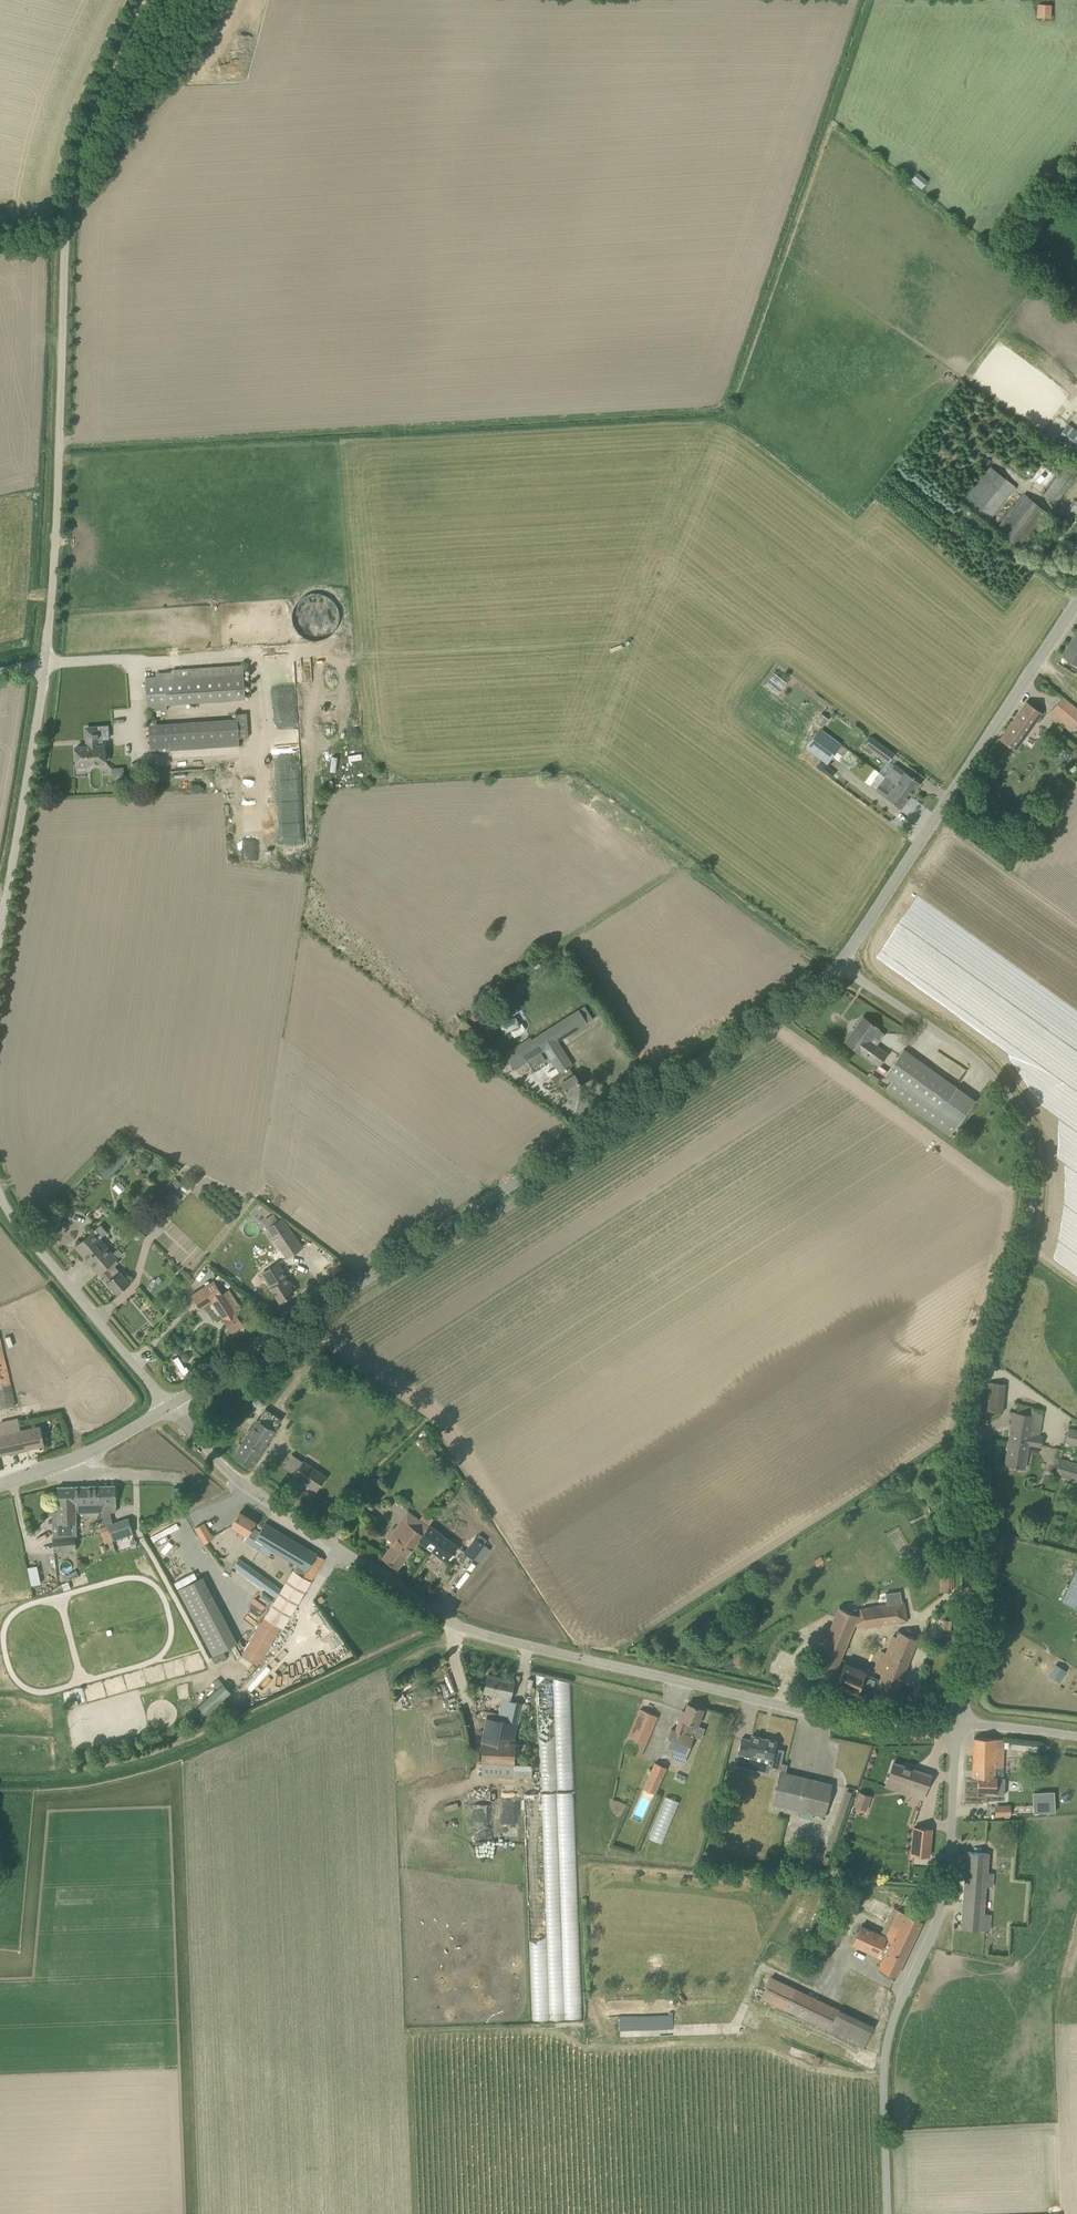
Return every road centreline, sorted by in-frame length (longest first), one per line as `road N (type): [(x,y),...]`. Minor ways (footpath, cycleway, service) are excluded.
road 1 (unclassified): [(952,1730),(801,1709),(463,1628),(243,1484),(169,1407)]
road 2 (unclassified): [(970,1729),(973,1407),(1028,1215),(1028,1136),(998,1079),(937,1026),(838,965)]
road 3 (tertiary): [(169,1407),(779,1012),(838,965)]
road 4 (unclassified): [(46,663),(66,197),(104,81),(143,0)]
road 5 (unclassified): [(886,2213),(885,2029),(941,1905),(952,1730)]
road 6 (tertiary): [(838,965),(1076,602)]
road 7 (unclassified): [(0,938),(46,663)]
road 8 (unclassified): [(169,1407),(20,1237),(0,1196)]
road 9 (unclassified): [(62,1463),(73,1474),(184,1478)]
road 10 (tertiary): [(62,1463),(169,1407)]

